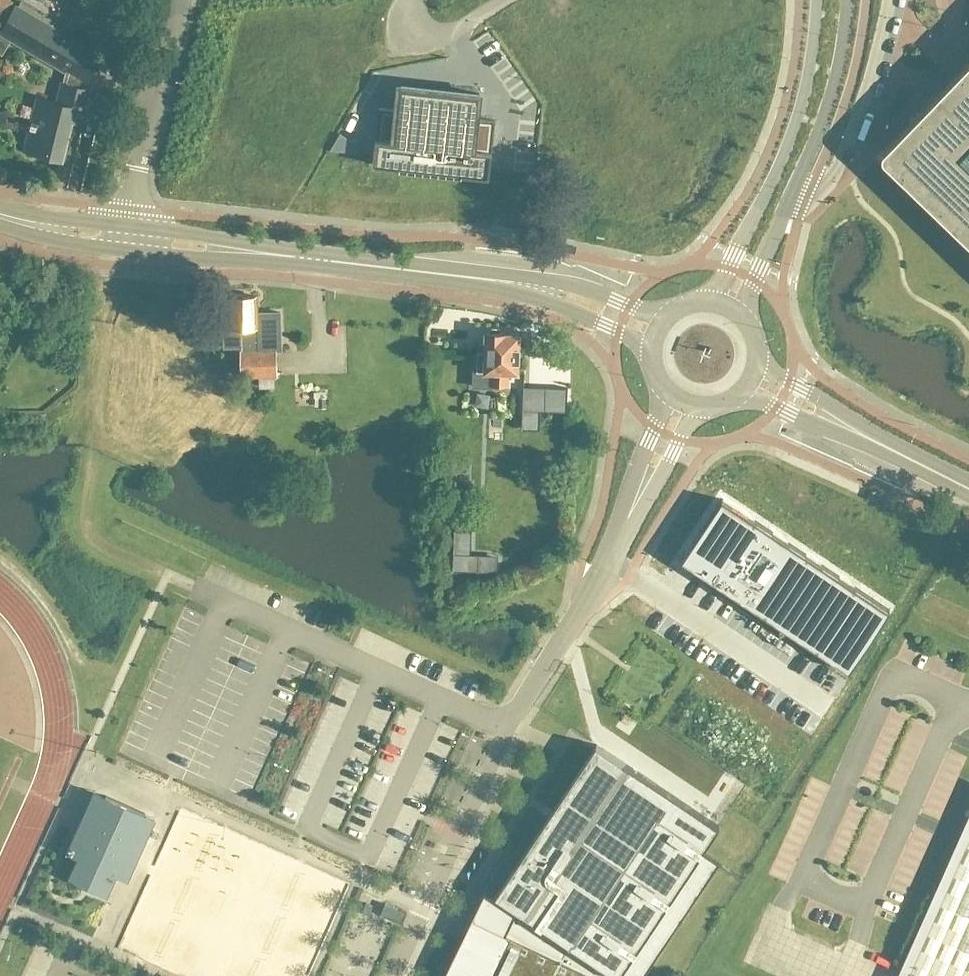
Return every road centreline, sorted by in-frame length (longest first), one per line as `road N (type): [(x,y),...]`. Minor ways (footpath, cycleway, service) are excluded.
road 1 (unclassified): [(627,520),(506,729),(391,975)]
road 2 (tertiary): [(511,284),(120,240)]
road 3 (unclassified): [(739,318),(816,139),(845,0)]
road 4 (unclassified): [(816,0),(789,140),(711,305)]
road 5 (residential): [(120,240),(175,0)]
road 6 (tertiary): [(665,321),(567,289),(511,284)]
road 7 (tertiary): [(511,284),(651,348)]
road 8 (unclassified): [(627,520),(701,410)]
road 9 (tertiary): [(738,397),(864,437)]
road 10 (unclassified): [(666,395),(627,520)]
road 11 (tertiary): [(864,437),(755,368)]
road 12 (unclassified): [(415,0),(422,28),(436,34),(454,32),(507,0)]
road 13 (tertiary): [(120,240),(0,218)]

